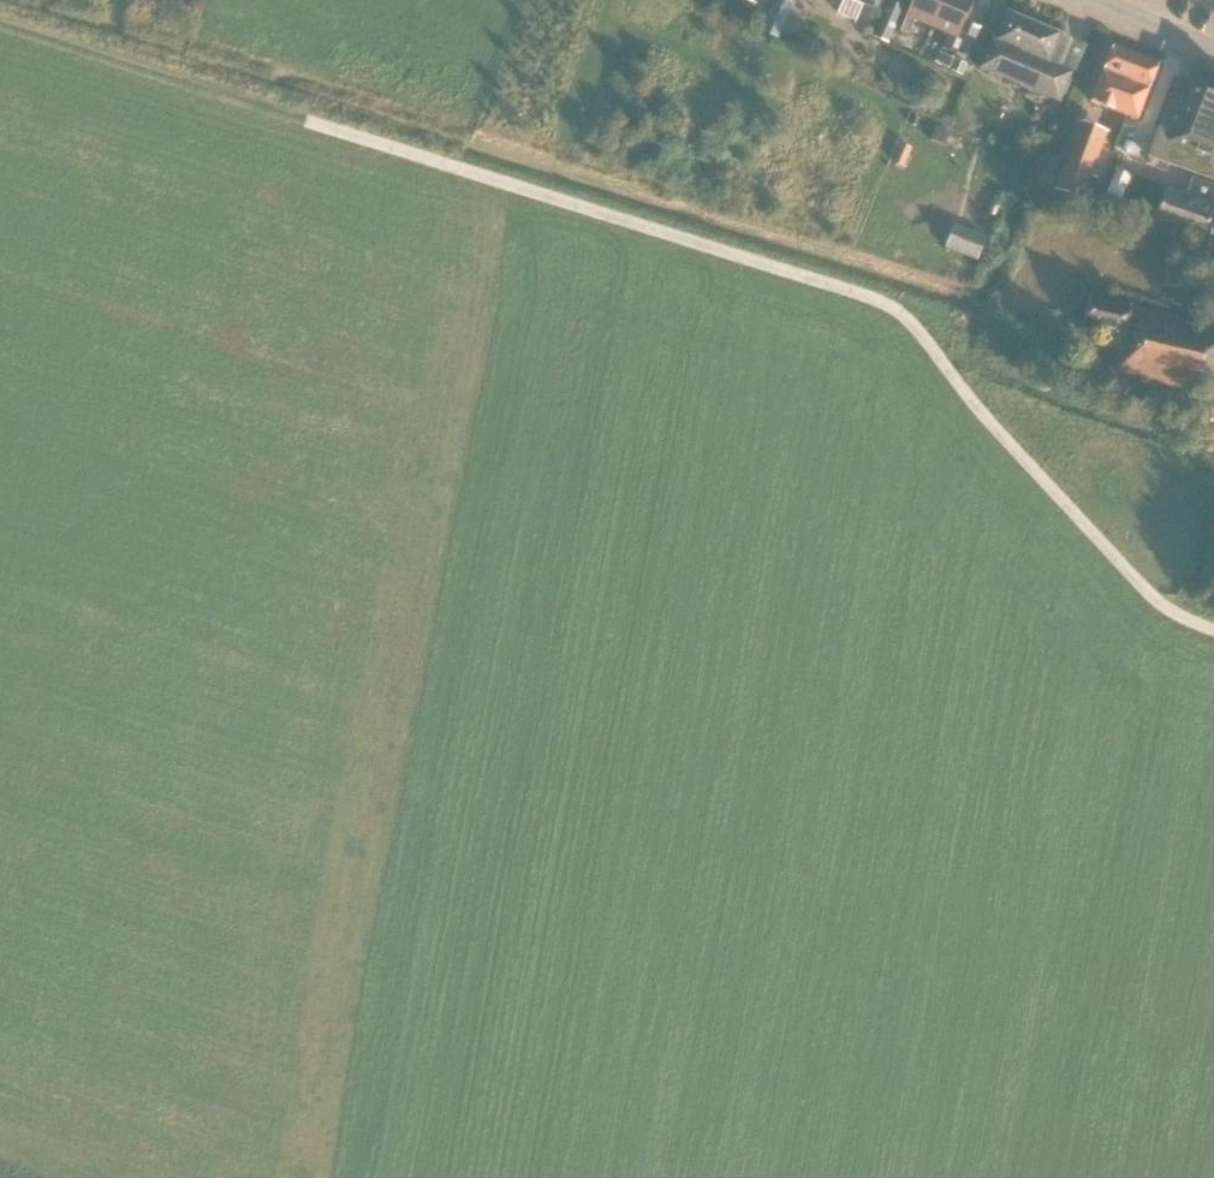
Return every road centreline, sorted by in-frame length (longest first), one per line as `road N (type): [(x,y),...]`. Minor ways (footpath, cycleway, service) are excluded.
road 1 (tertiary): [(1213,47),(1099,0)]

